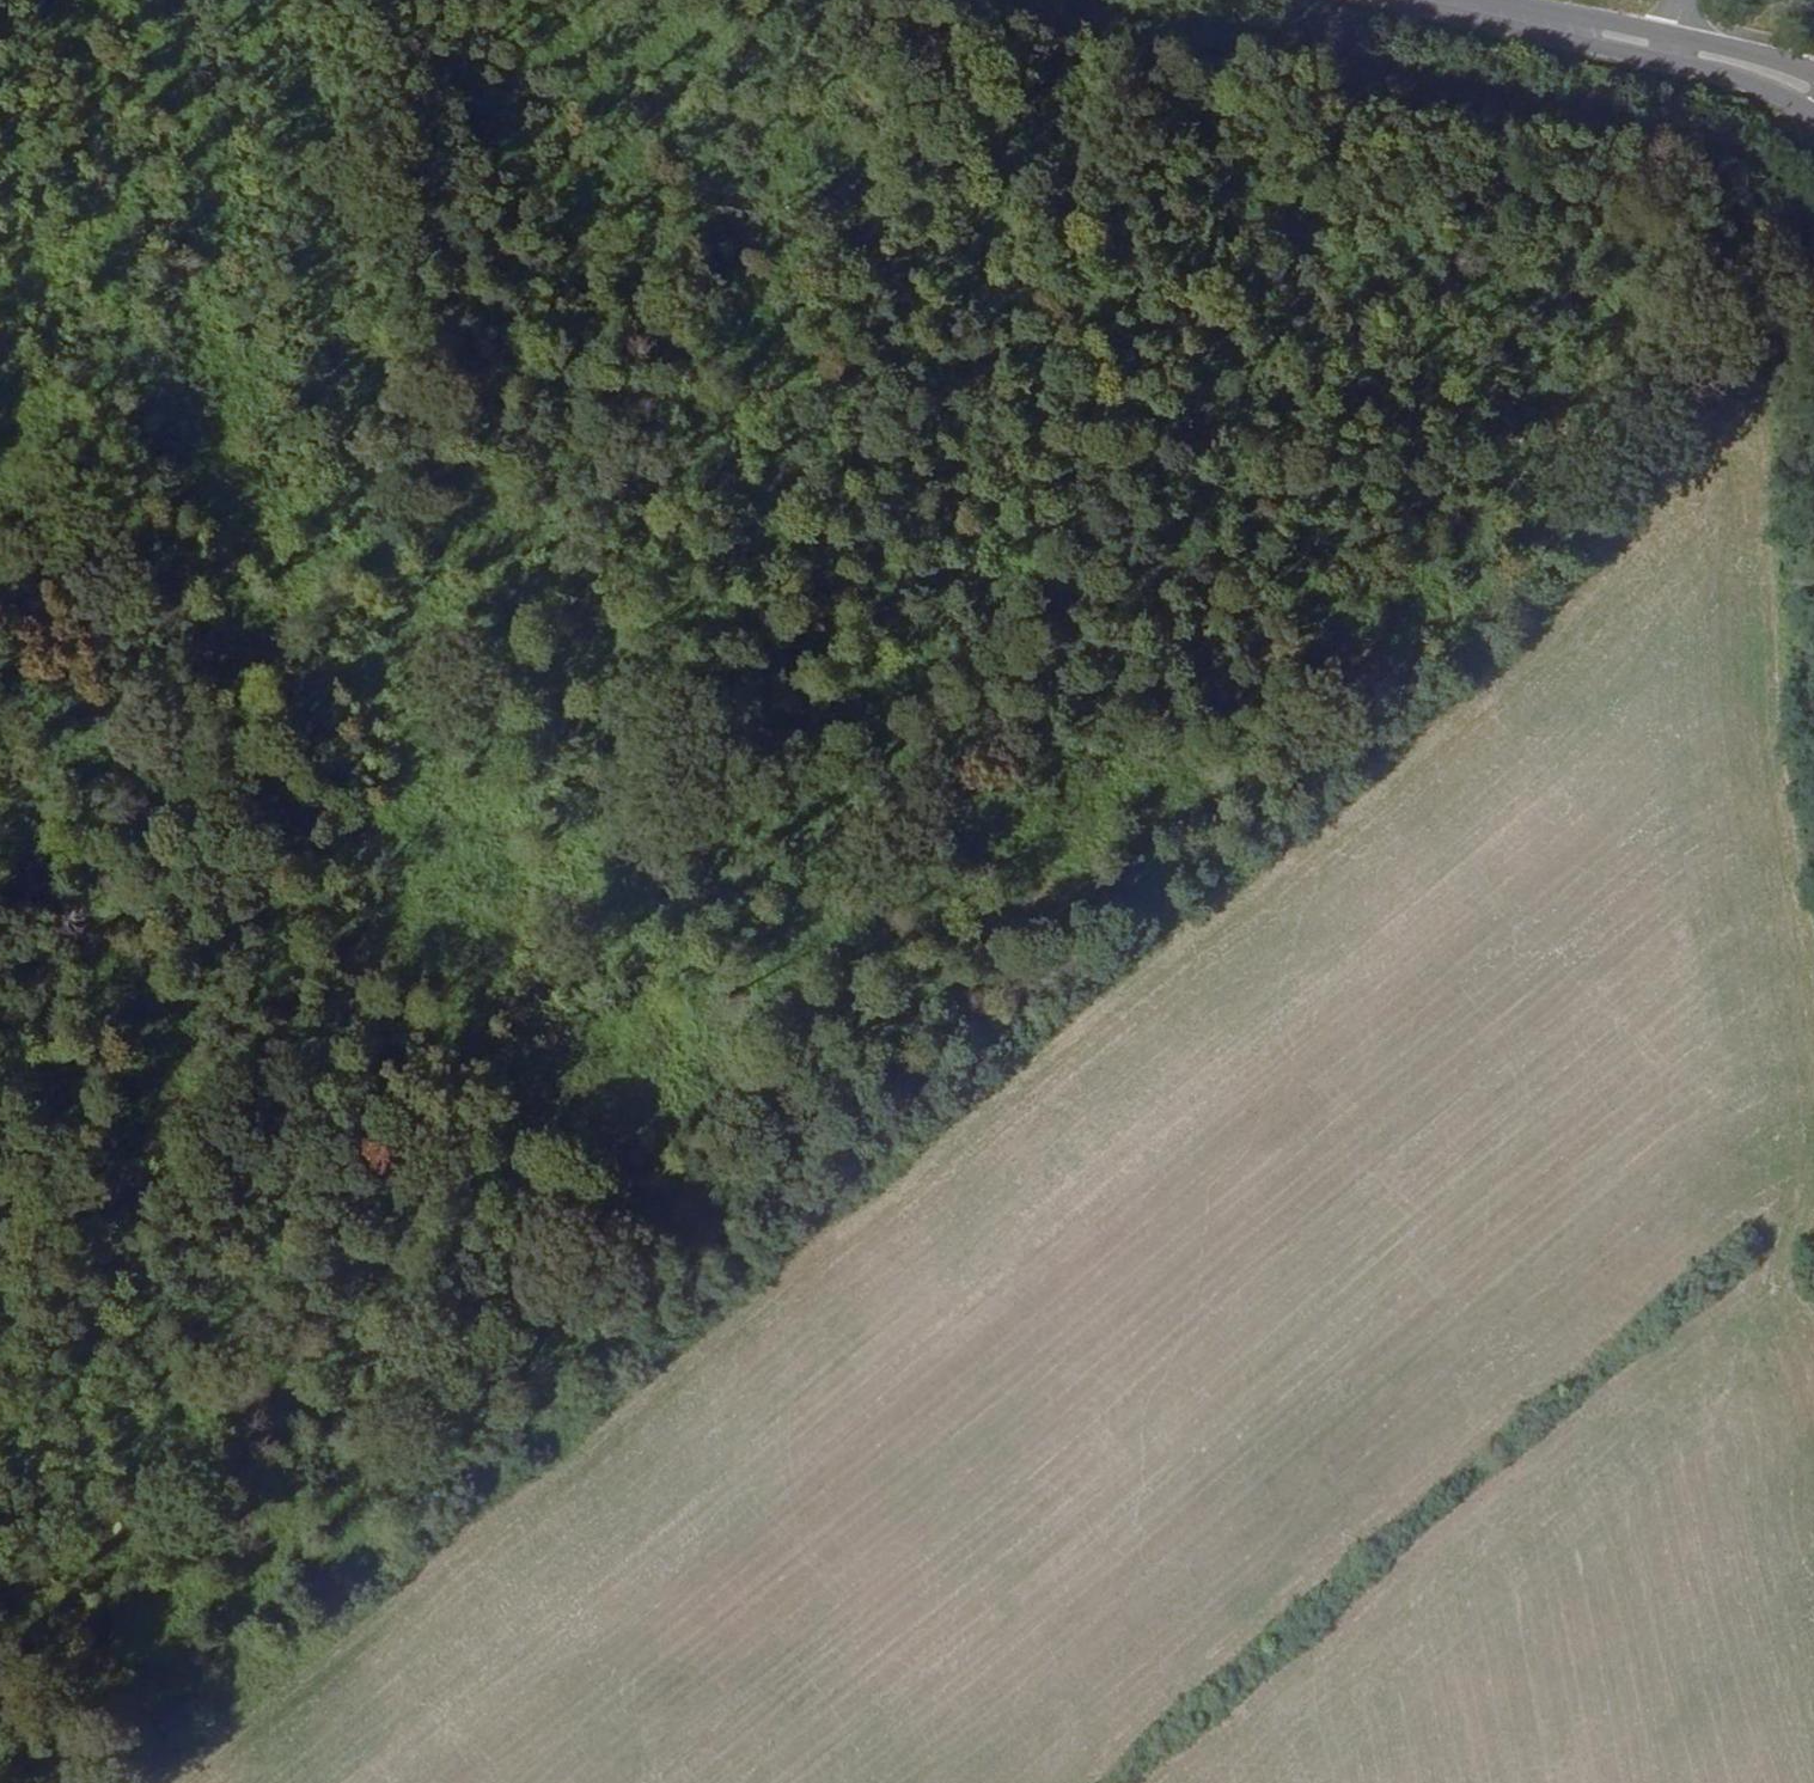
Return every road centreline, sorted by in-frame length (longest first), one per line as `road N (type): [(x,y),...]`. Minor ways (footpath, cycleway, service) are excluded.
road 1 (secondary): [(1449,0),(1679,51)]
road 2 (secondary): [(1679,51),(1813,113)]
road 3 (secondary): [(1813,75),(1771,60),(1679,51)]

